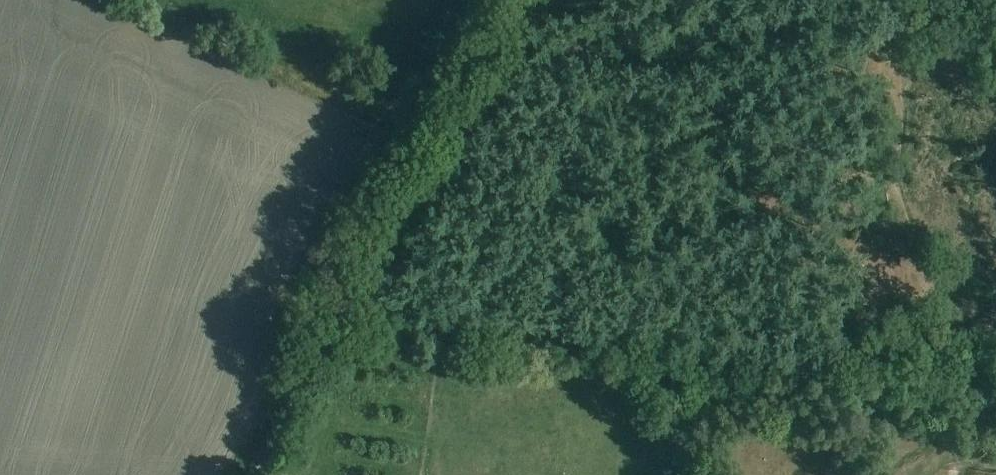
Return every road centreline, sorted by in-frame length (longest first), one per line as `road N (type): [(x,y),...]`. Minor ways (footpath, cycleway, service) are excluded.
road 1 (track): [(995,391),(342,315)]
road 2 (track): [(253,474),(354,292),(555,0)]
road 3 (track): [(995,377),(937,291),(902,208),(890,90),(891,0)]

